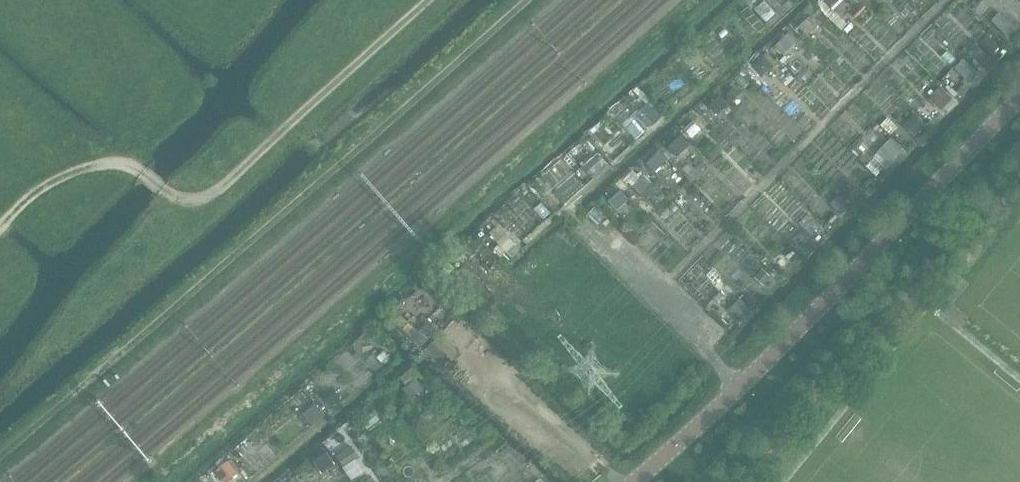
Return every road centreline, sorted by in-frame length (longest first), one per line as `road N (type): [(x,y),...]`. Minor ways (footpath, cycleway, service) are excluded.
road 1 (track): [(536,0),(0,465)]
road 2 (unclassified): [(636,481),(741,387),(1019,98)]
road 3 (track): [(428,0),(223,188),(175,198),(117,158),(22,199),(0,230)]

